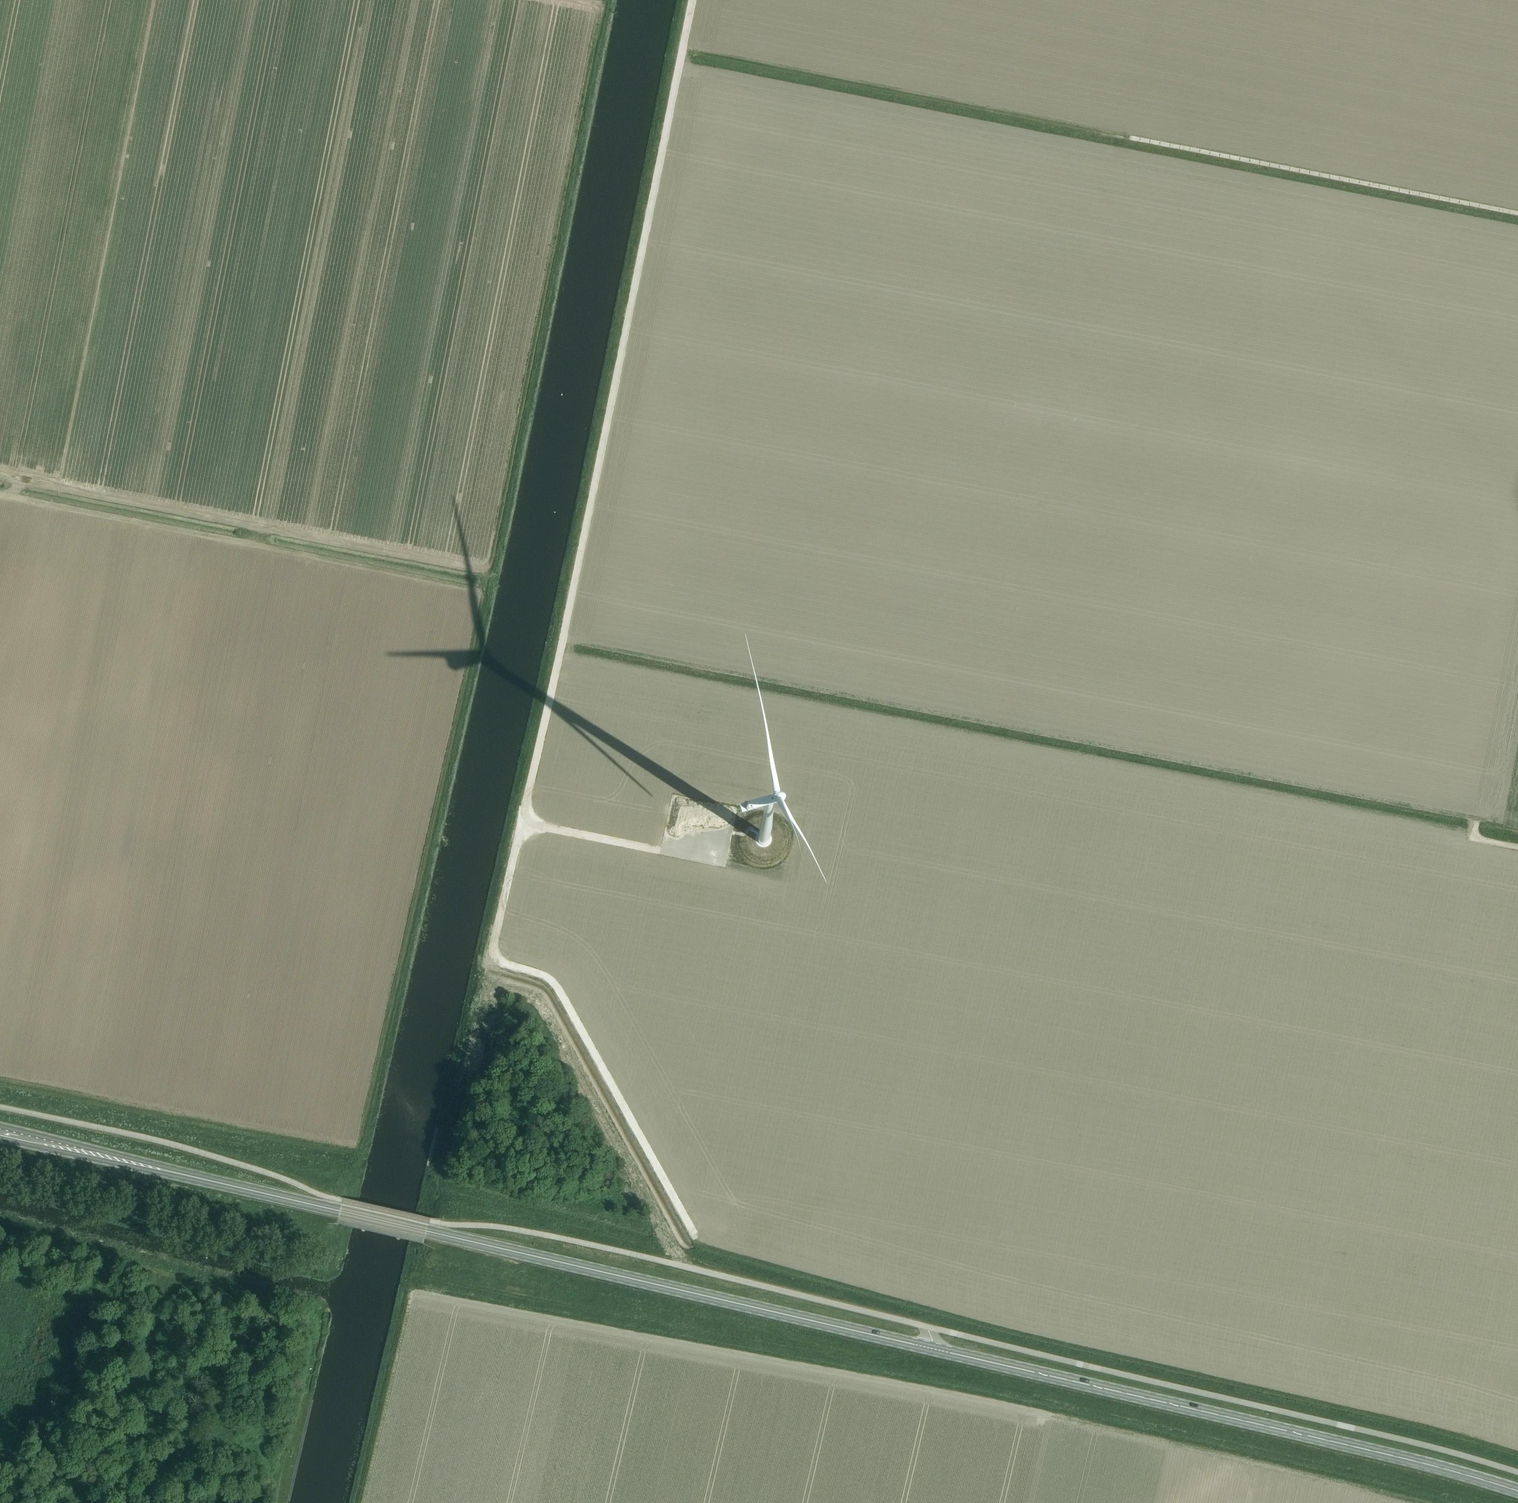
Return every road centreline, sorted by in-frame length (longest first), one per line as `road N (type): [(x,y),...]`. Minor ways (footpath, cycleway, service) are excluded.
road 1 (primary): [(929,1348),(0,1133)]
road 2 (primary): [(1517,1493),(929,1348)]
road 3 (unclassified): [(1517,212),(1113,132)]
road 4 (track): [(684,1267),(541,1002),(510,985),(487,1000)]

